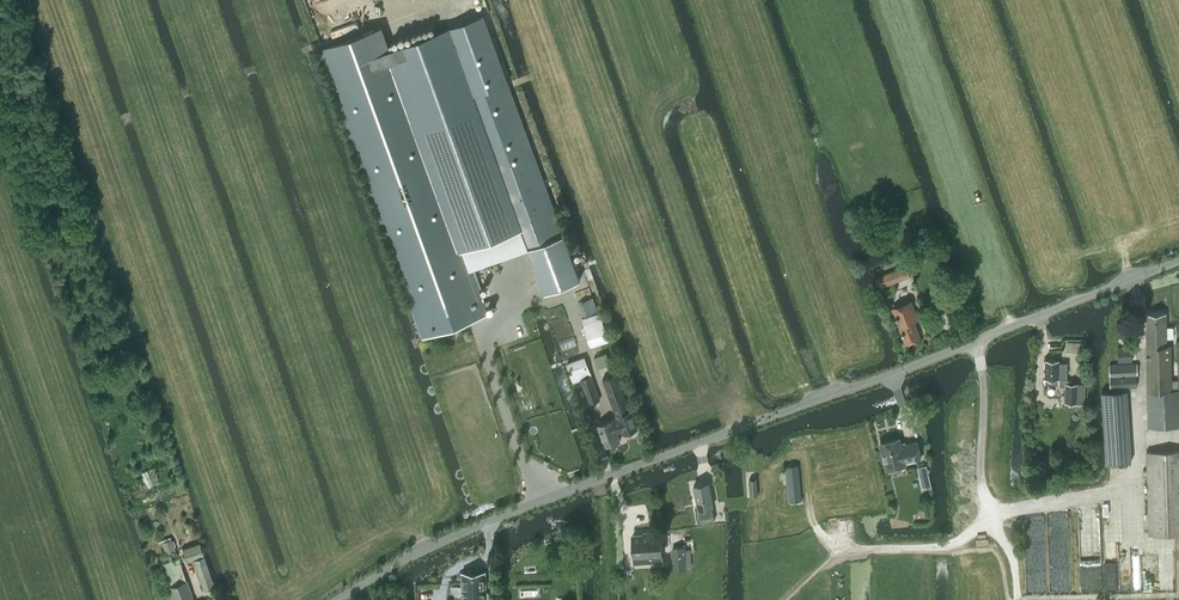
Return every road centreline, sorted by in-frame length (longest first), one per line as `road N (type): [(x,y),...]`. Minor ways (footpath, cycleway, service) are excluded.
road 1 (unclassified): [(339,599),(484,522),(1178,260)]

